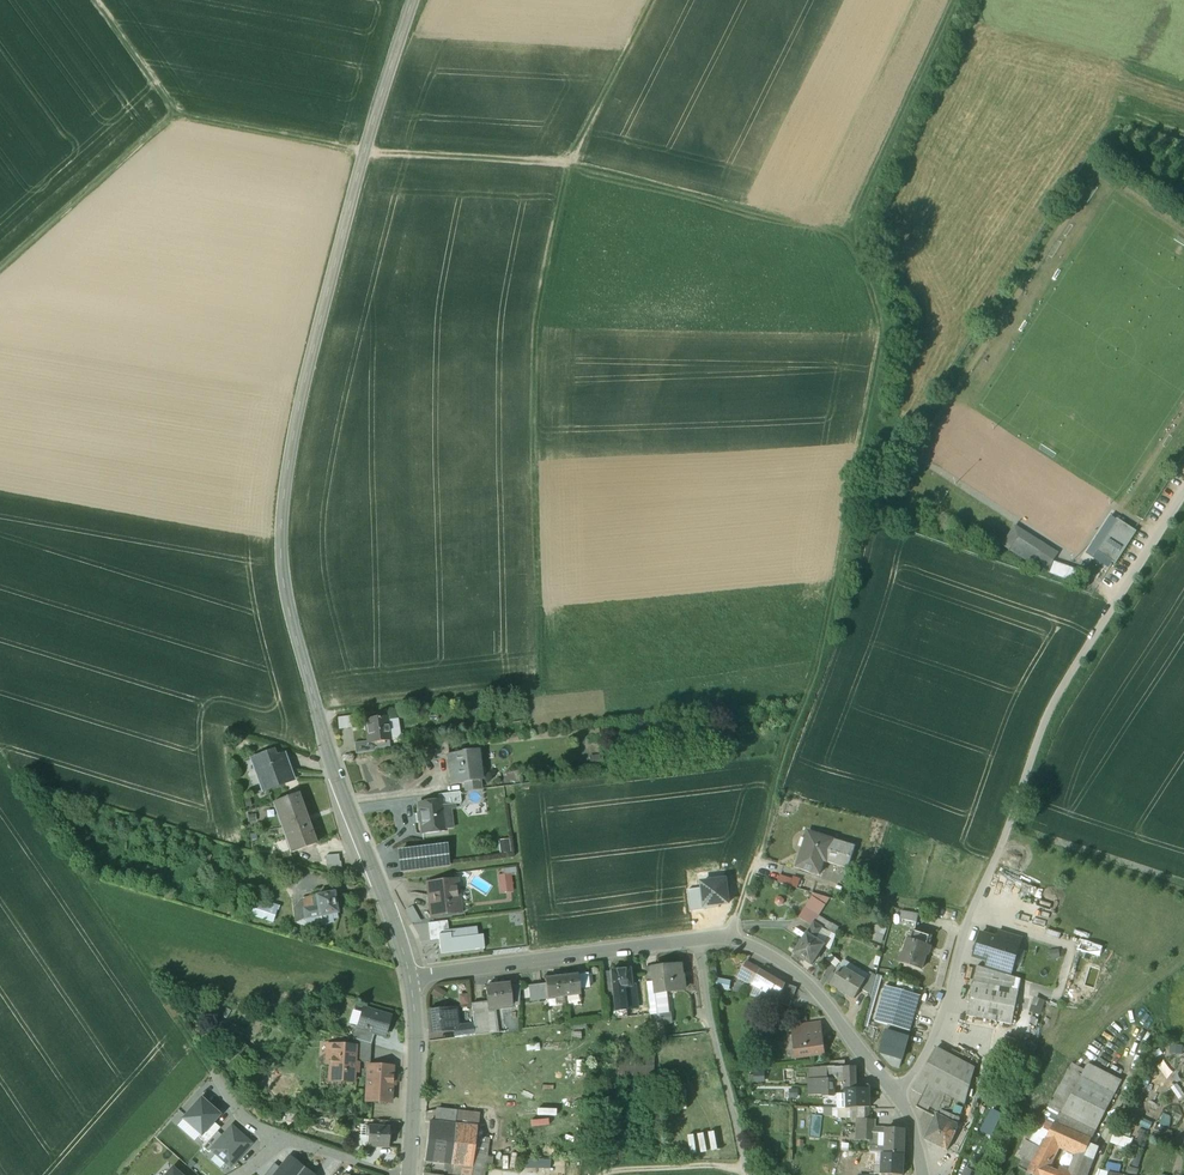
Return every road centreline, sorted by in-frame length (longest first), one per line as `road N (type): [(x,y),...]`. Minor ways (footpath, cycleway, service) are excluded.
road 1 (secondary): [(413,0),(301,395),(280,525),(307,675),(411,979)]
road 2 (track): [(856,228),(571,166),(365,151),(172,114)]
road 3 (track): [(899,1095),(929,1051),(967,921),(1052,706),(1183,495)]
road 4 (track): [(651,0),(571,166),(532,345),(540,601)]
road 5 (track): [(0,761),(219,1082)]
road 6 (residential): [(923,1174),(899,1095),(827,1006),(758,948),(729,936),(693,937)]
road 7 (track): [(319,715),(543,688),(540,601)]
road 8 (track): [(845,573),(819,582),(560,606),(540,601)]
road 9 (residential): [(693,937),(411,979)]
road 10 (residential): [(747,1174),(693,937)]
road 11 (track): [(0,267),(172,114)]
road 12 (secondary): [(411,979),(417,1039),(409,1174)]
road 13 (track): [(91,0),(172,114)]

